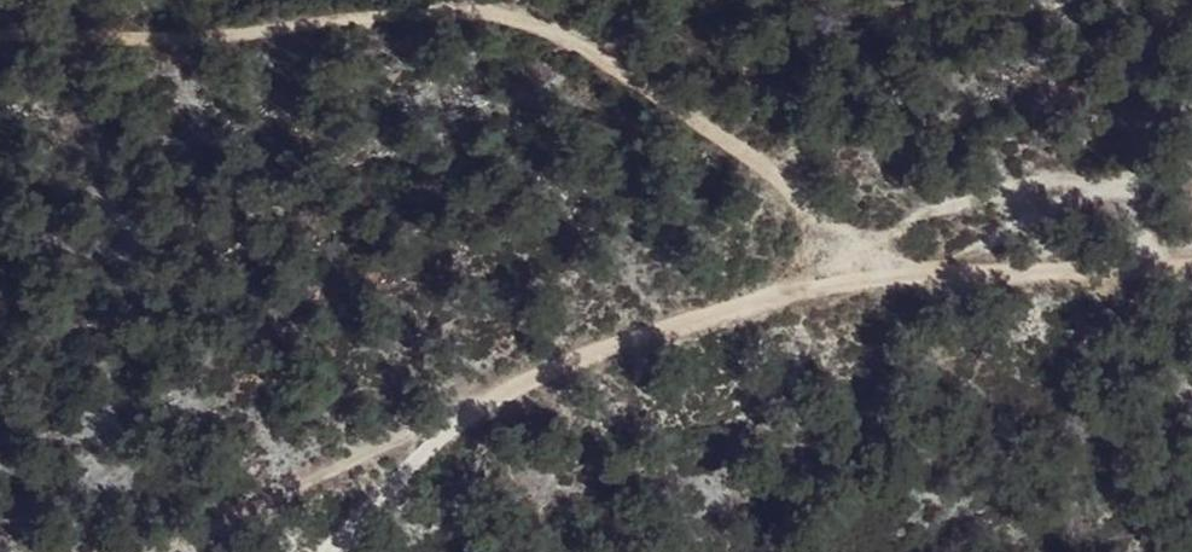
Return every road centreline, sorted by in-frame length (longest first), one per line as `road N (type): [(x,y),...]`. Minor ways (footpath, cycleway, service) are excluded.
road 1 (track): [(859,278),(847,242),(687,108),(566,38),(487,14),(242,30),(0,31)]
road 2 (track): [(1191,258),(859,278),(602,336),(463,422),(329,551)]

